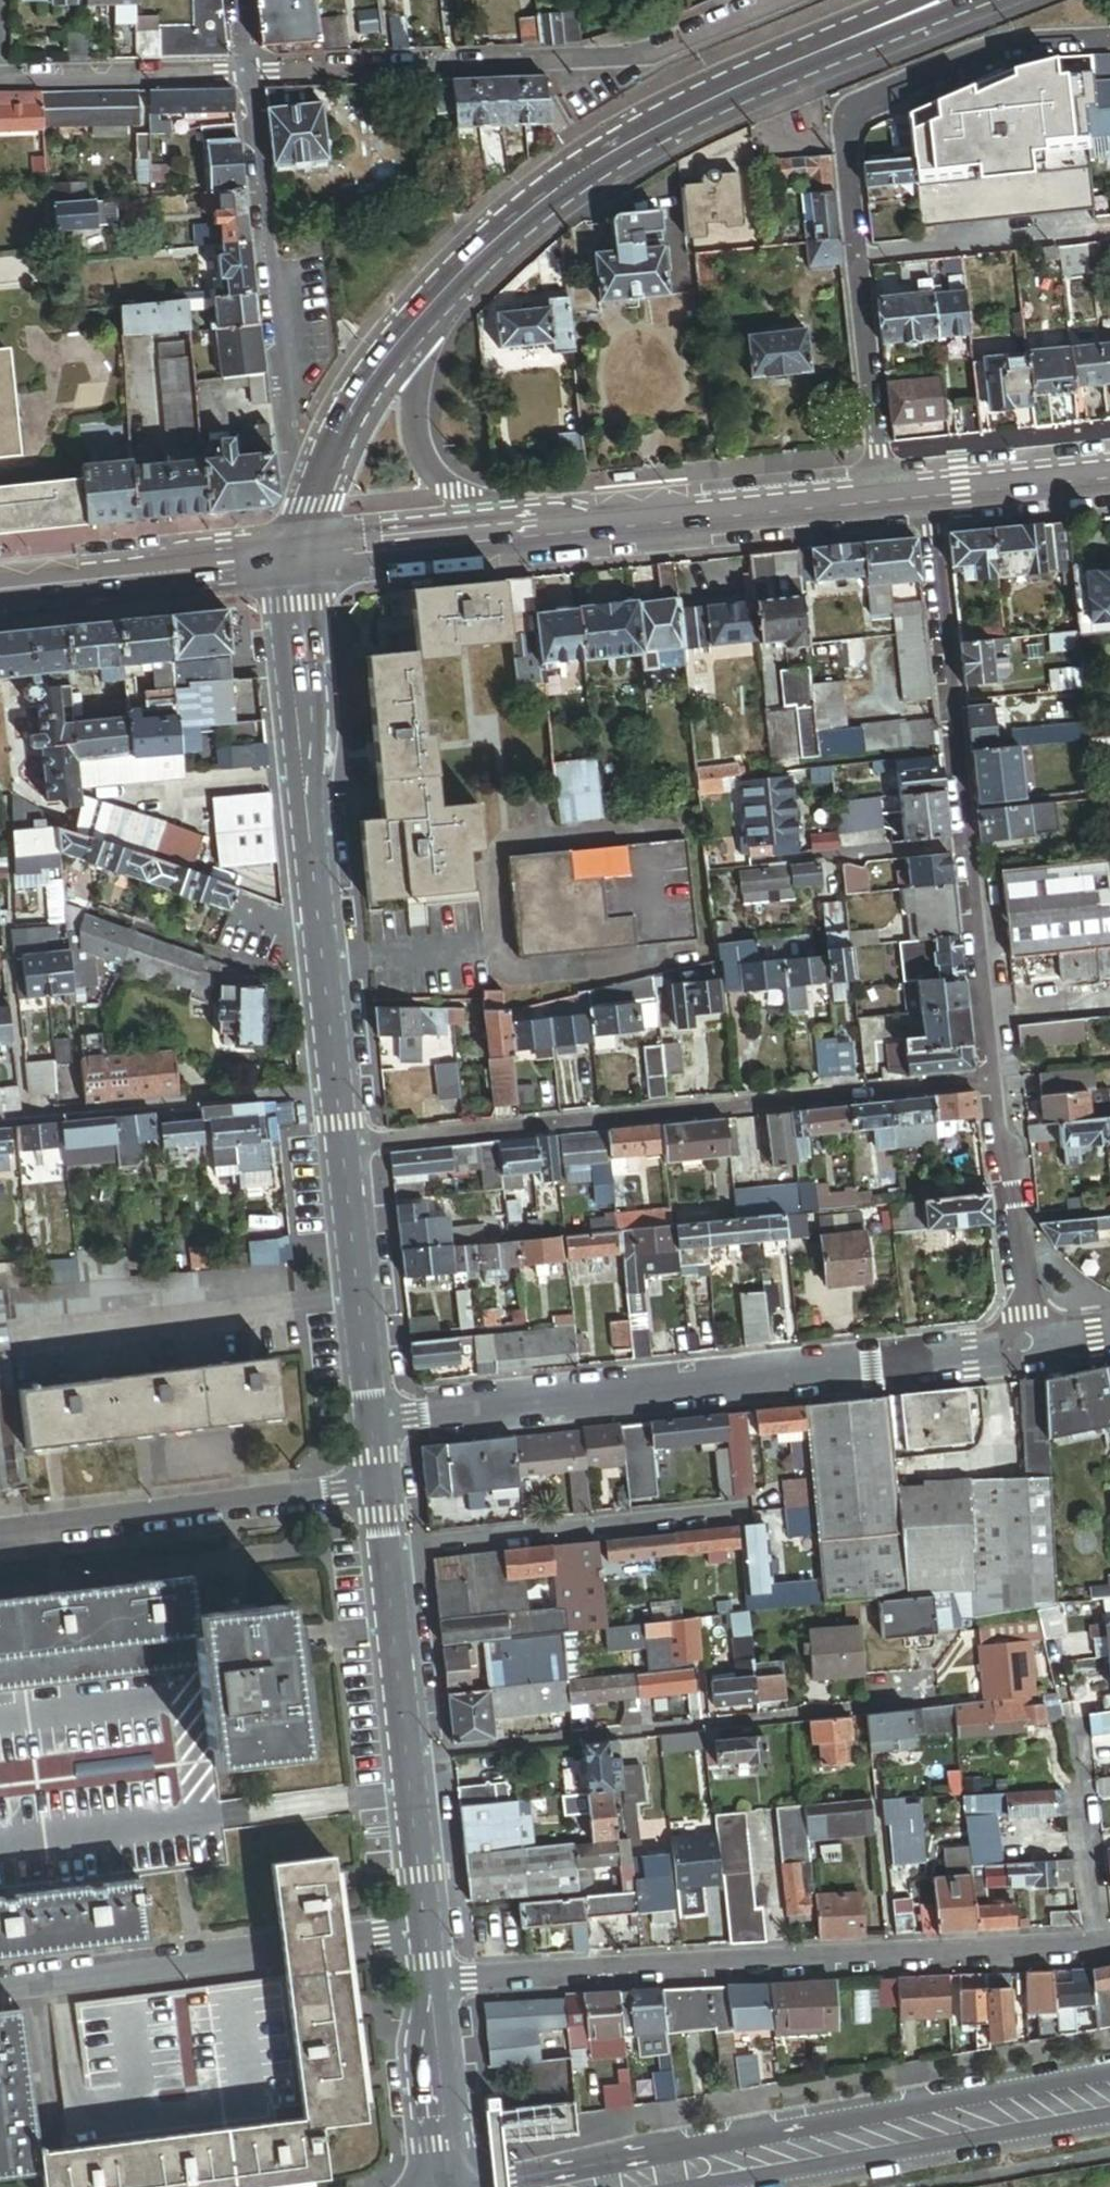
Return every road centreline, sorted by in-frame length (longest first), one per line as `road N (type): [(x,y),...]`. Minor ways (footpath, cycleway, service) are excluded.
road 1 (tertiary): [(294,558),(374,1422)]
road 2 (residential): [(928,493),(1024,1344)]
road 3 (residential): [(428,1977),(1109,1948)]
road 4 (residential): [(374,1422),(967,1358),(1024,1344)]
road 5 (residential): [(1109,42),(1046,44),(856,119),(845,143),(883,498)]
road 6 (tertiary): [(1109,2070),(486,2186)]
road 7 (tertiary): [(944,0),(641,137),(516,224),(428,307)]
road 8 (residential): [(247,74),(621,55),(770,0)]
road 9 (tertiary): [(381,1486),(423,1929)]
road 10 (residential): [(247,74),(291,456),(321,488)]
road 11 (residential): [(0,1981),(423,1929)]
road 12 (unknown): [(706,2186),(1109,2118)]
road 13 (secondary): [(498,538),(883,498)]
road 14 (residential): [(0,1537),(381,1486)]
road 15 (secondary): [(0,589),(294,558)]
road 16 (tertiary): [(498,538),(427,461),(416,426),(414,368),(428,307)]
road 17 (residential): [(0,77),(247,74)]
road 18 (tertiary): [(428,307),(377,374),(321,488)]
road 19 (tertiary): [(428,1977),(449,2186)]
road 20 (secondary): [(294,558),(498,538)]
road 21 (secondary): [(928,493),(1109,475)]

